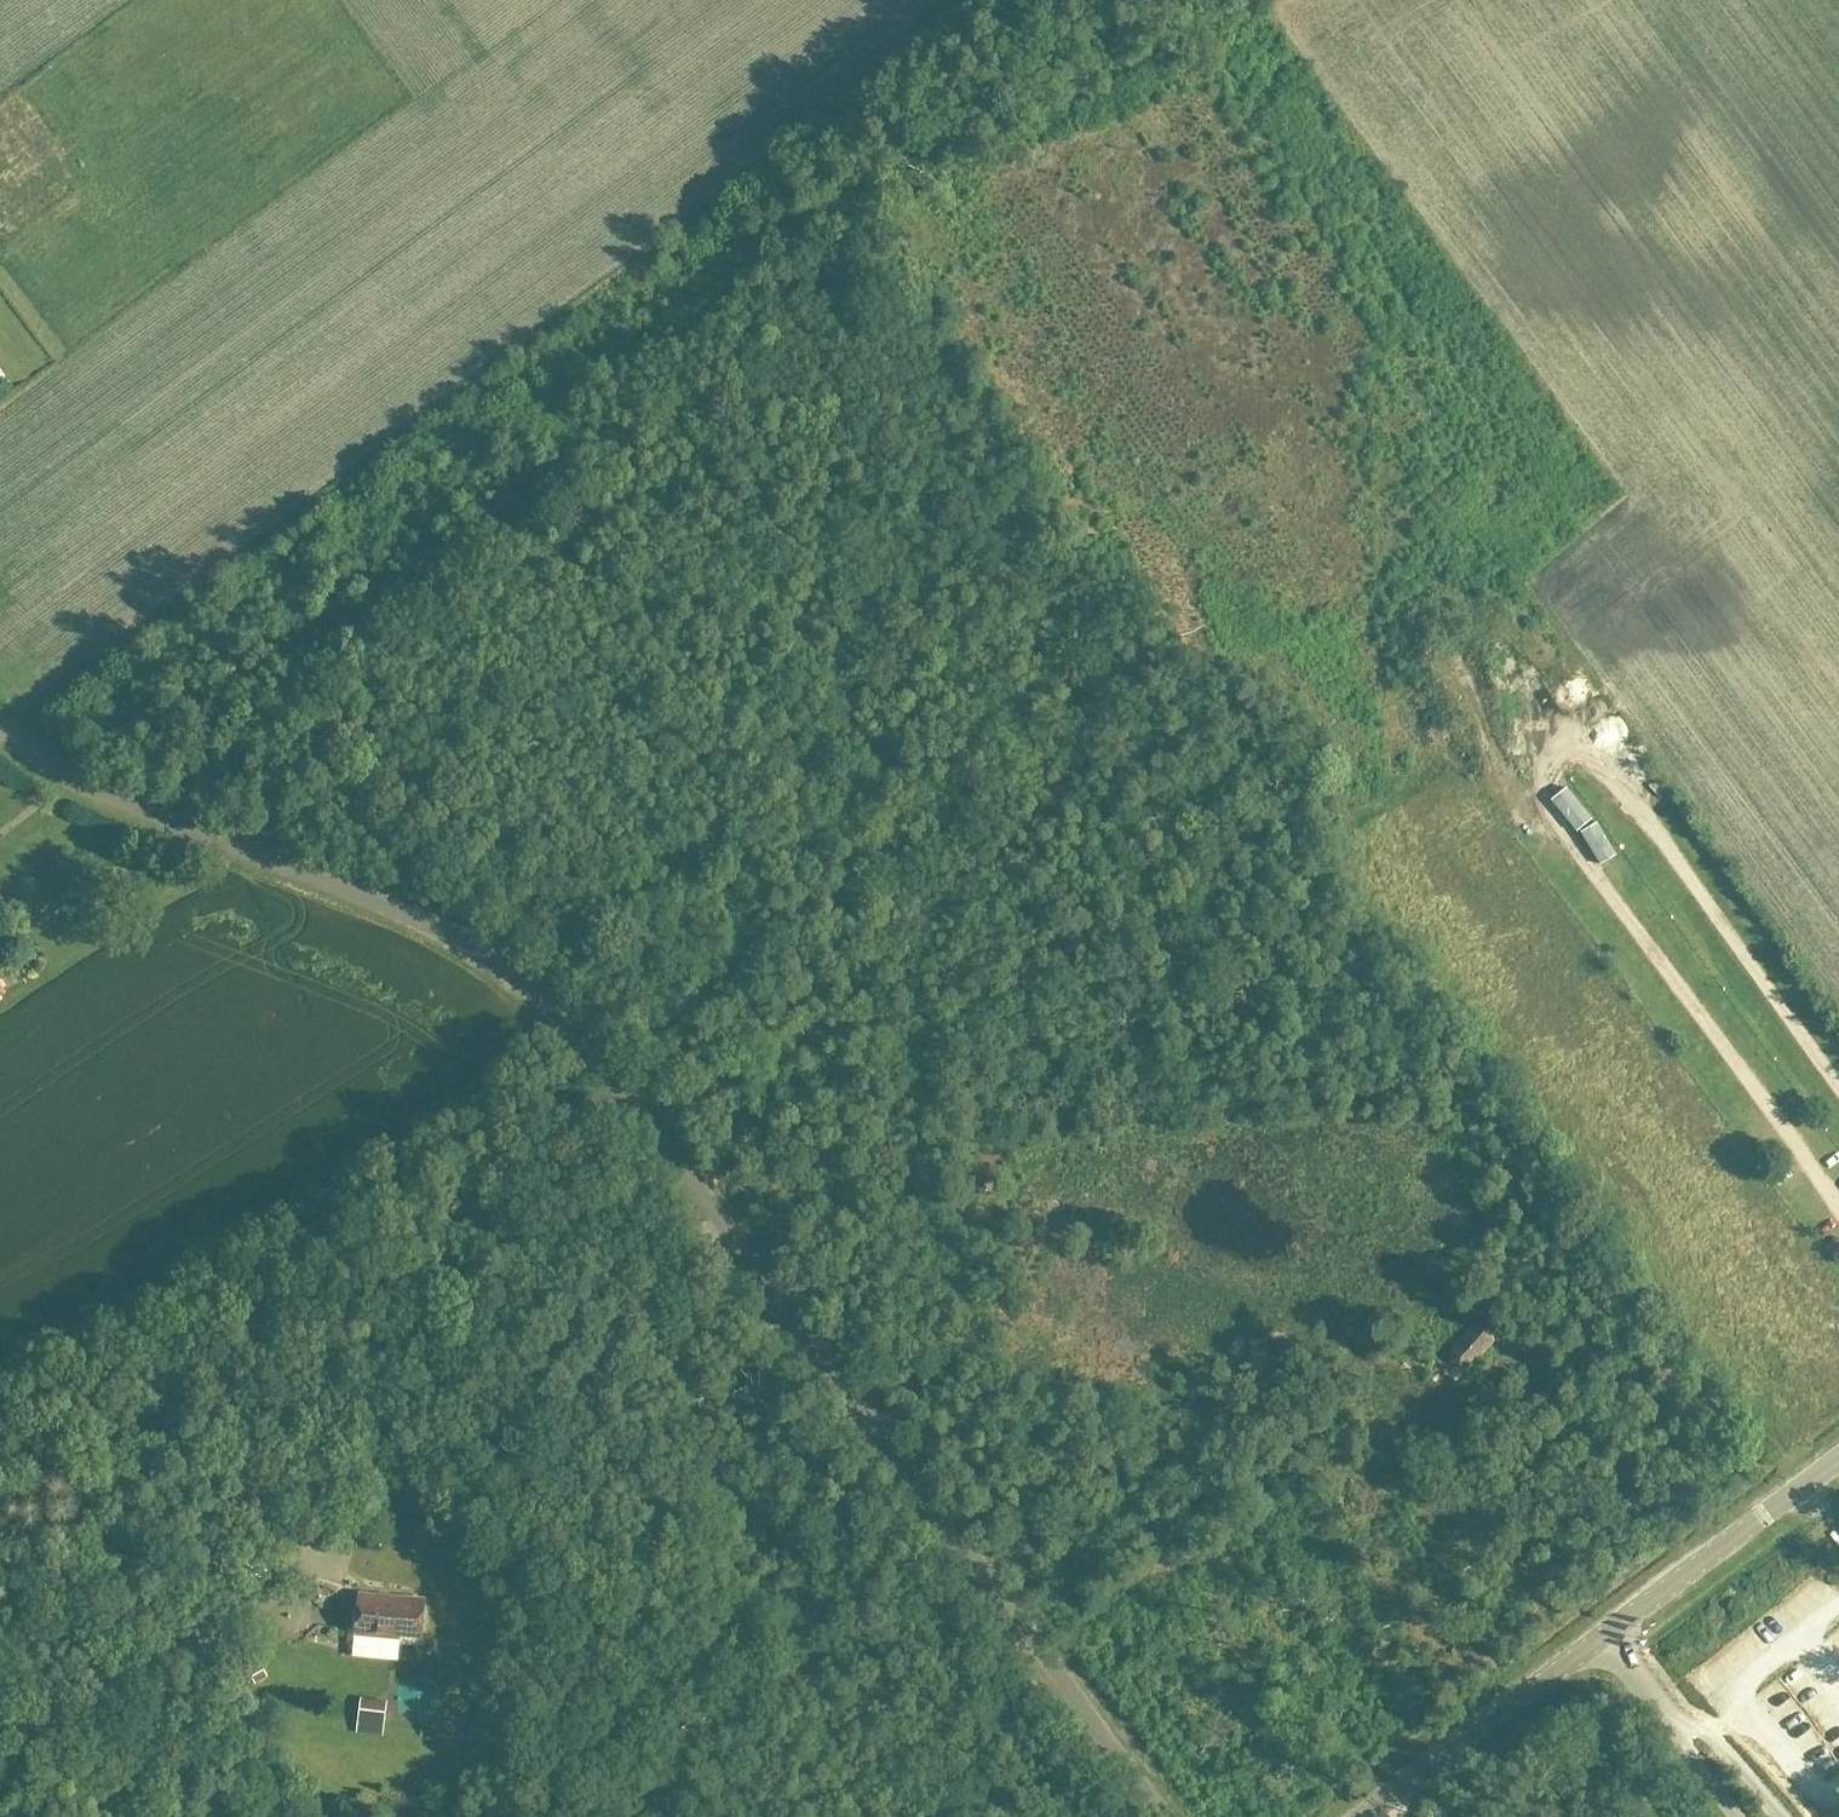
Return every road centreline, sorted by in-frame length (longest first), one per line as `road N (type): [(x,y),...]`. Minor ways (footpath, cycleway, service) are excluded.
road 1 (unclassified): [(1164,1816),(553,1020),(503,972),(428,927),(80,789),(0,737)]
road 2 (unclassified): [(1361,1816),(1838,1459)]

